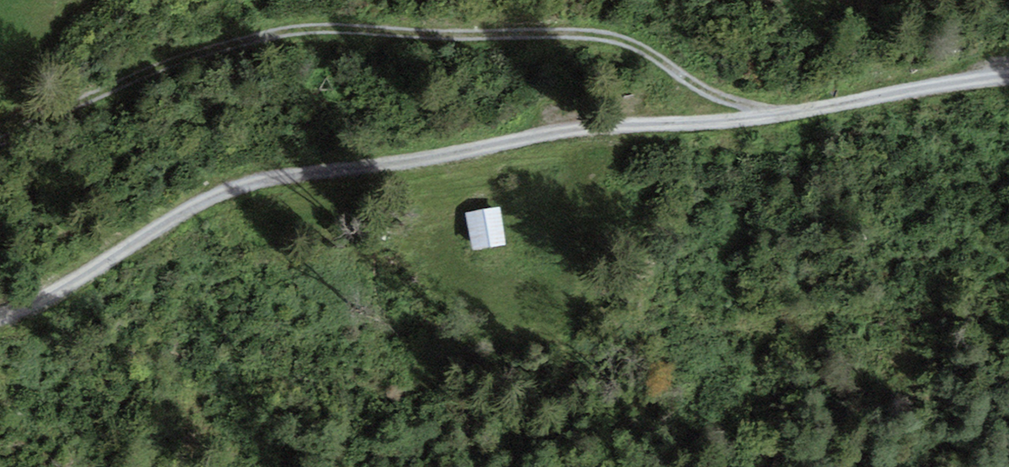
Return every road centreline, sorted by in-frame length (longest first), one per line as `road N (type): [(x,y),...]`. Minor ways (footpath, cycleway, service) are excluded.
road 1 (unclassified): [(0,314),(71,283),(191,207),(255,182),(582,130),(1008,78)]
road 2 (track): [(885,95),(637,33),(242,40),(176,53),(117,88),(0,124)]

